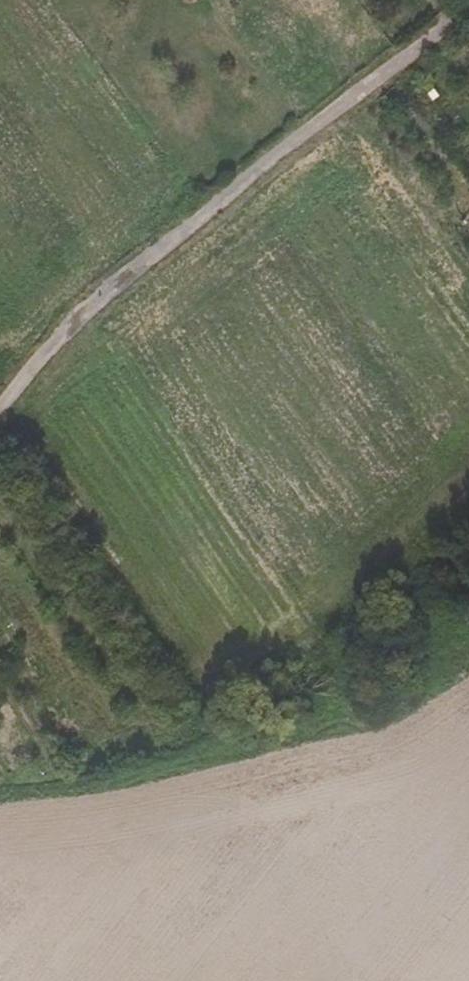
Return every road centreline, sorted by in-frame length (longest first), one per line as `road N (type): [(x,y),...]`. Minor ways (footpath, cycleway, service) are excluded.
road 1 (track): [(468,13),(151,258),(34,359),(0,406)]

